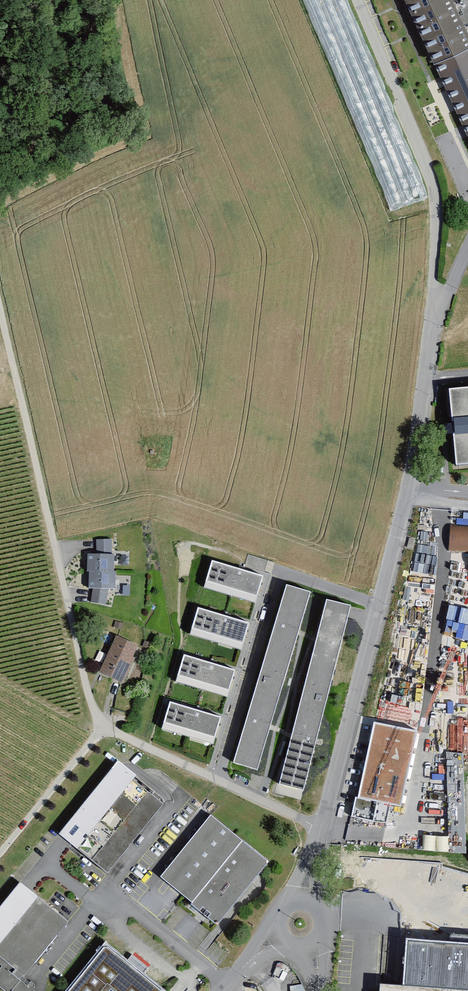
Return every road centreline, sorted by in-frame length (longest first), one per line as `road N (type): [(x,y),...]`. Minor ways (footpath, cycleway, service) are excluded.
road 1 (residential): [(321,830),(408,466),(432,316),(431,182),(360,0)]
road 2 (track): [(0,310),(100,730)]
road 3 (residential): [(0,852),(100,730),(321,830)]
road 4 (track): [(393,0),(467,167)]

